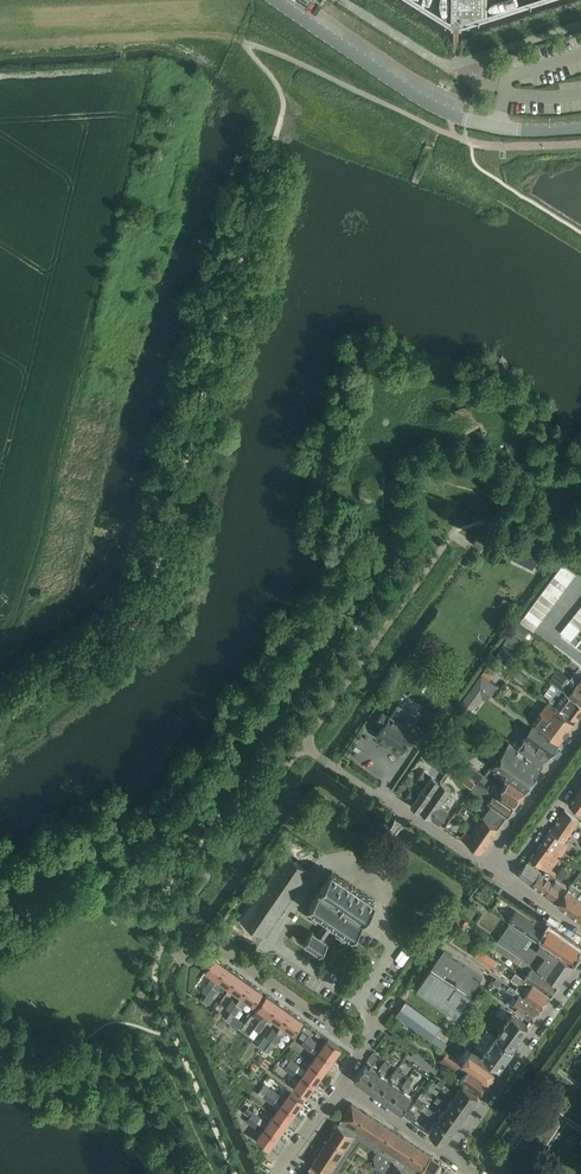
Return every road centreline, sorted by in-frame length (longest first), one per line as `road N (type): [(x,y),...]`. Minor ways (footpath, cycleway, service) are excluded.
road 1 (tertiary): [(580,129),(499,128),(452,114),(272,0)]
road 2 (residential): [(446,1155),(580,967)]
road 3 (residential): [(340,1084),(363,1048),(220,945)]
road 4 (residential): [(485,866),(316,754)]
road 5 (track): [(57,43),(204,35),(246,45)]
road 6 (residential): [(580,731),(485,866)]
road 7 (residential): [(504,878),(580,771)]
road 8 (residential): [(446,1155),(340,1084)]

